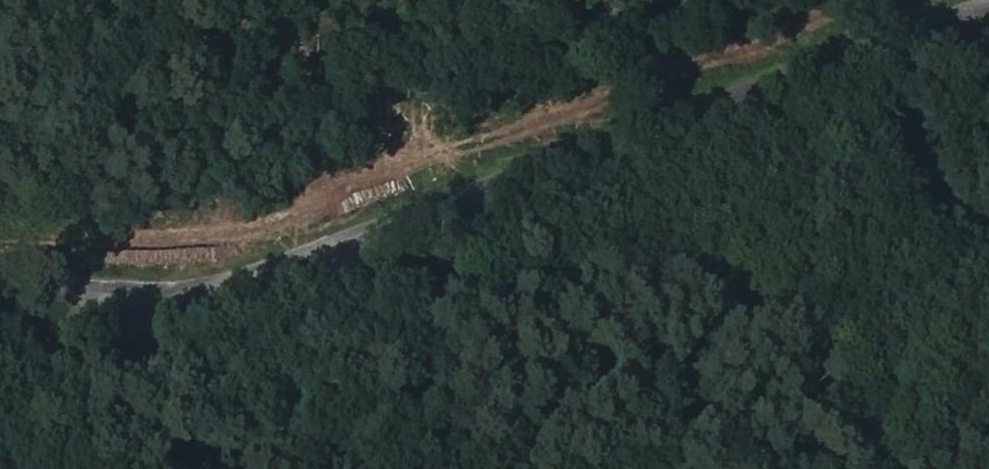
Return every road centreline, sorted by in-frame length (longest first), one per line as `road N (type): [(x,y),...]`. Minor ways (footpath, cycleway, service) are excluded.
road 1 (tertiary): [(988,6),(222,291)]
road 2 (track): [(222,291),(607,286),(748,301),(793,323),(834,371),(886,468)]
road 3 (tertiary): [(222,291),(0,373)]
road 4 (unclassified): [(222,291),(0,282)]

